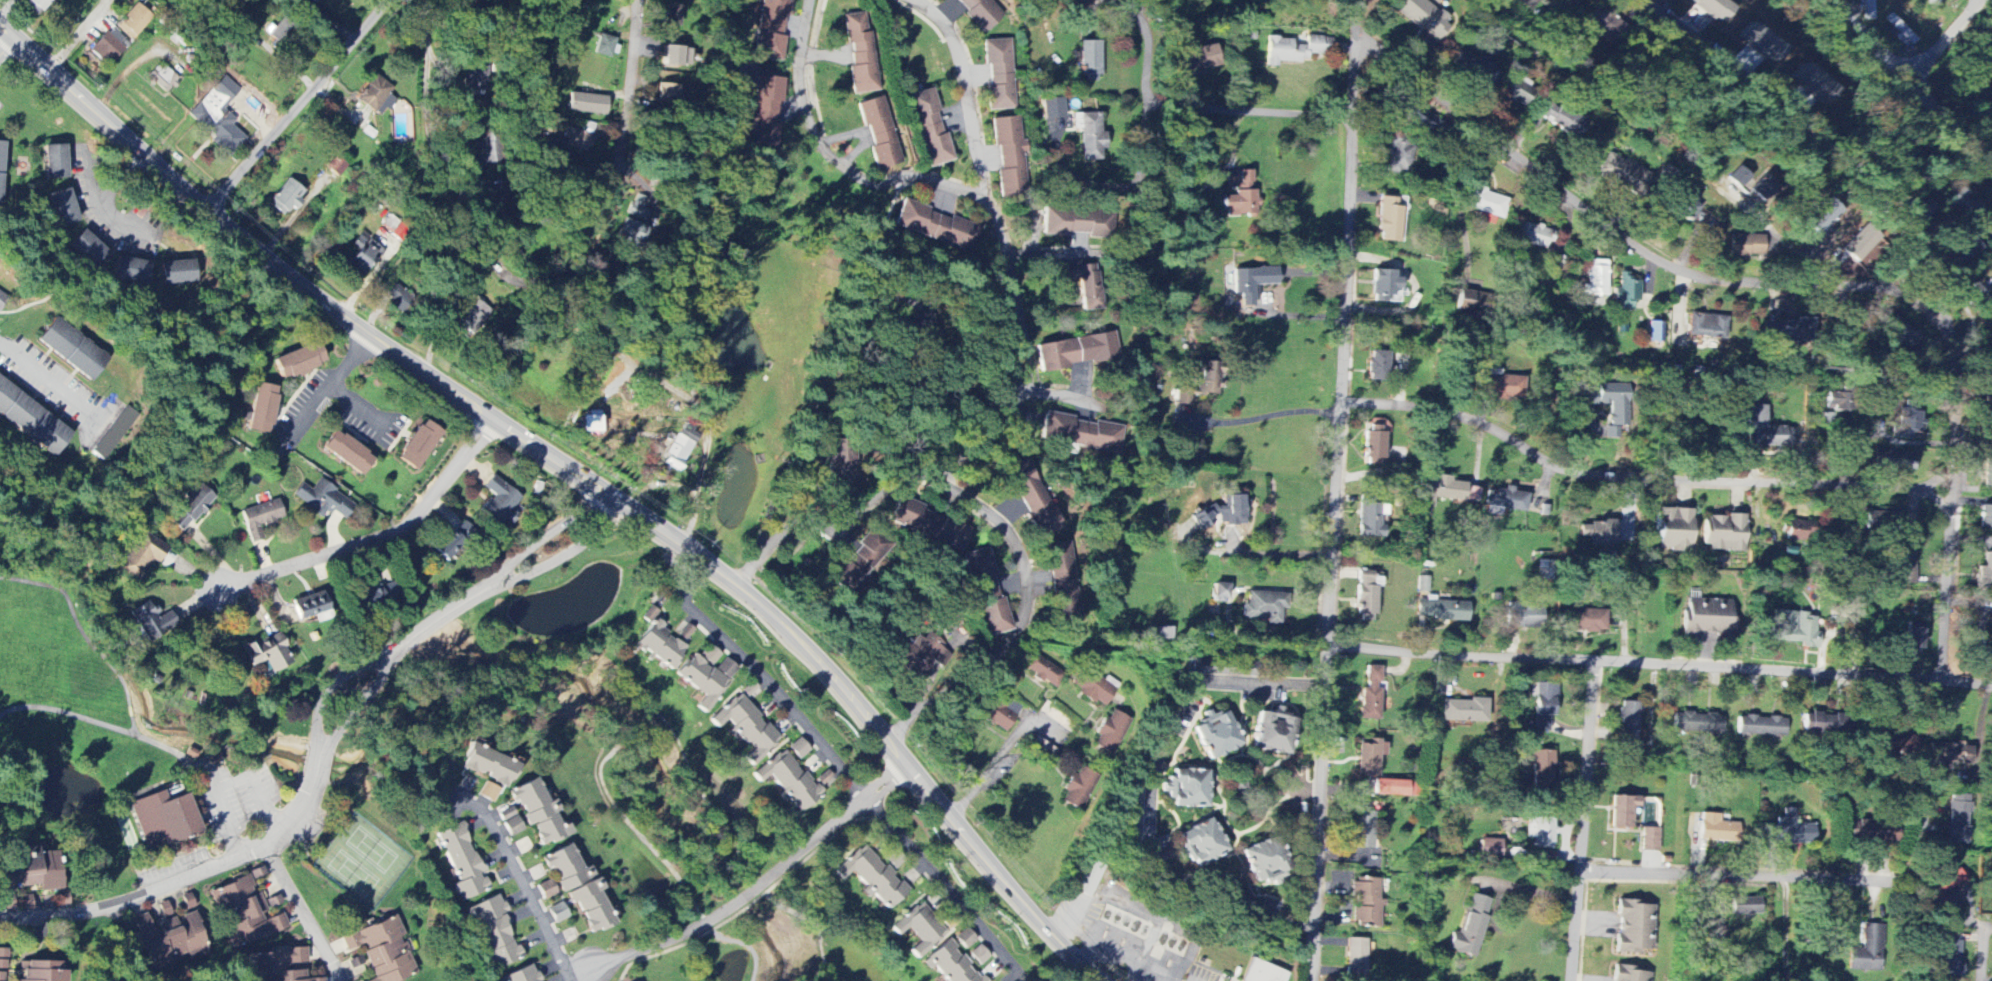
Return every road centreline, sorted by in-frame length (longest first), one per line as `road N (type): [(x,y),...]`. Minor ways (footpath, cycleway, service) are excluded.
road 1 (secondary): [(1090,980),(835,679),(731,582),(314,294),(0,26)]
road 2 (residential): [(1313,980),(1361,52)]
road 3 (residential): [(1943,683),(1958,378),(1927,273),(1901,222),(1867,183),(1640,0)]
road 4 (residential): [(1991,686),(1328,648)]
road 5 (residential): [(1936,298),(1713,281),(1676,269),(1622,237),(1383,51),(1361,52)]
road 6 (residential): [(1954,497),(1583,477),(1460,418),(1341,404)]
road 7 (residential): [(736,587),(797,526),(815,519),(840,531),(910,476),(938,483),(1007,531),(1027,586),(1017,635),(986,672),(933,693),(887,740)]
road 8 (residential): [(389,658),(318,762),(306,820),(272,851),(131,901),(66,917),(0,920)]
road 9 (residential): [(1326,689),(1193,683),(1164,736),(1147,826),(1149,849),(1170,880),(1315,931)]
road 10 (residential): [(568,978),(681,935),(738,901),(910,768)]
road 11 (residential): [(491,417),(394,532),(215,591)]
road 12 (residential): [(809,0),(800,77),(804,113),(823,151),(870,186),(920,180),(984,194)]
road 13 (residential): [(938,483),(1019,393),(1029,370),(1010,256),(984,194)]
road 14 (residential): [(522,287),(568,262),(605,202),(625,122),(639,0)]
road 15 (residential): [(1573,980),(1593,662)]
road 16 (residential): [(1111,0),(1143,19),(1147,77),(1169,102),(1353,112)]
road 17 (residential): [(1580,871),(1890,888)]
road 18 (residential): [(868,802),(738,651),(669,589)]
road 19 (residential): [(212,214),(394,0)]
road 20 (residential): [(318,762),(319,714),(339,677),(389,658),(478,591)]
road 21 (residential): [(1823,0),(1876,44),(1991,170)]
road 22 (residential): [(868,802),(1026,980)]
road 23 (residential): [(568,978),(485,821),(441,799)]
road 24 (residential): [(984,194),(952,33),(917,0)]
road 25 (residential): [(416,0),(433,31),(429,127),(436,147),(475,176)]
road 26 (residential): [(1169,102),(1154,107),(1144,124),(1133,286)]
road 27 (residential): [(478,591),(579,546),(619,505)]
road 28 (residential): [(951,818),(1028,725),(1039,722),(1066,740)]
road 29 (residential): [(601,493),(478,591)]
road 30 (residential): [(272,851),(341,980)]
road 31 (residential): [(371,334),(289,440)]
road 32 (residential): [(0,345),(97,421)]

